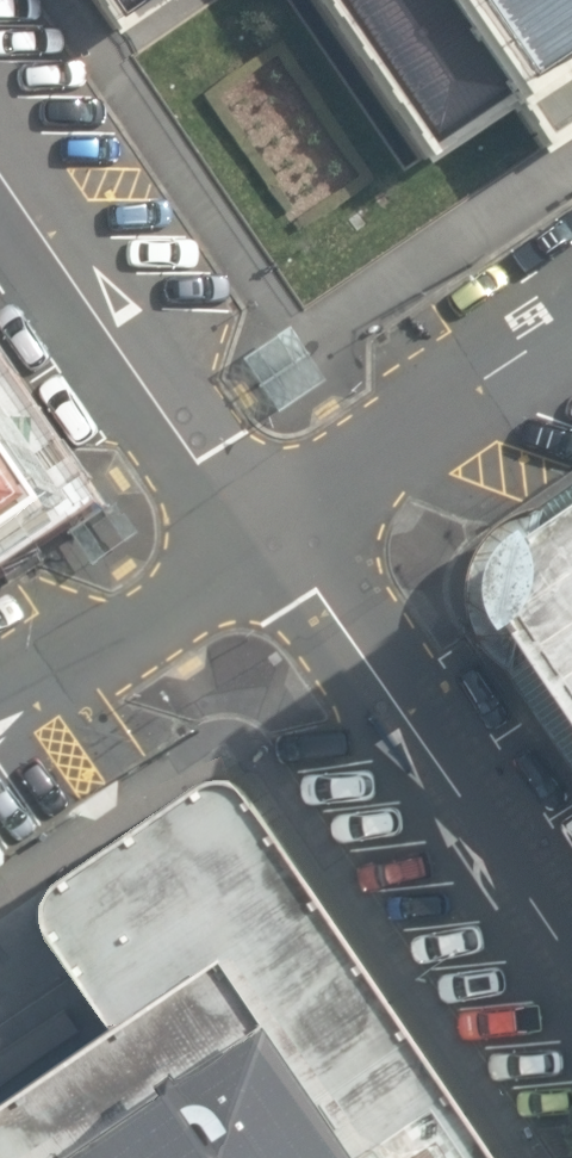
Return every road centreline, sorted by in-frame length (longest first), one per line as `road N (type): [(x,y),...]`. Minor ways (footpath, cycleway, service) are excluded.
road 1 (residential): [(264,534),(311,579),(571,982)]
road 2 (residential): [(0,176),(191,456),(264,534)]
road 3 (residential): [(264,534),(571,336)]
road 4 (residential): [(0,713),(264,534)]

